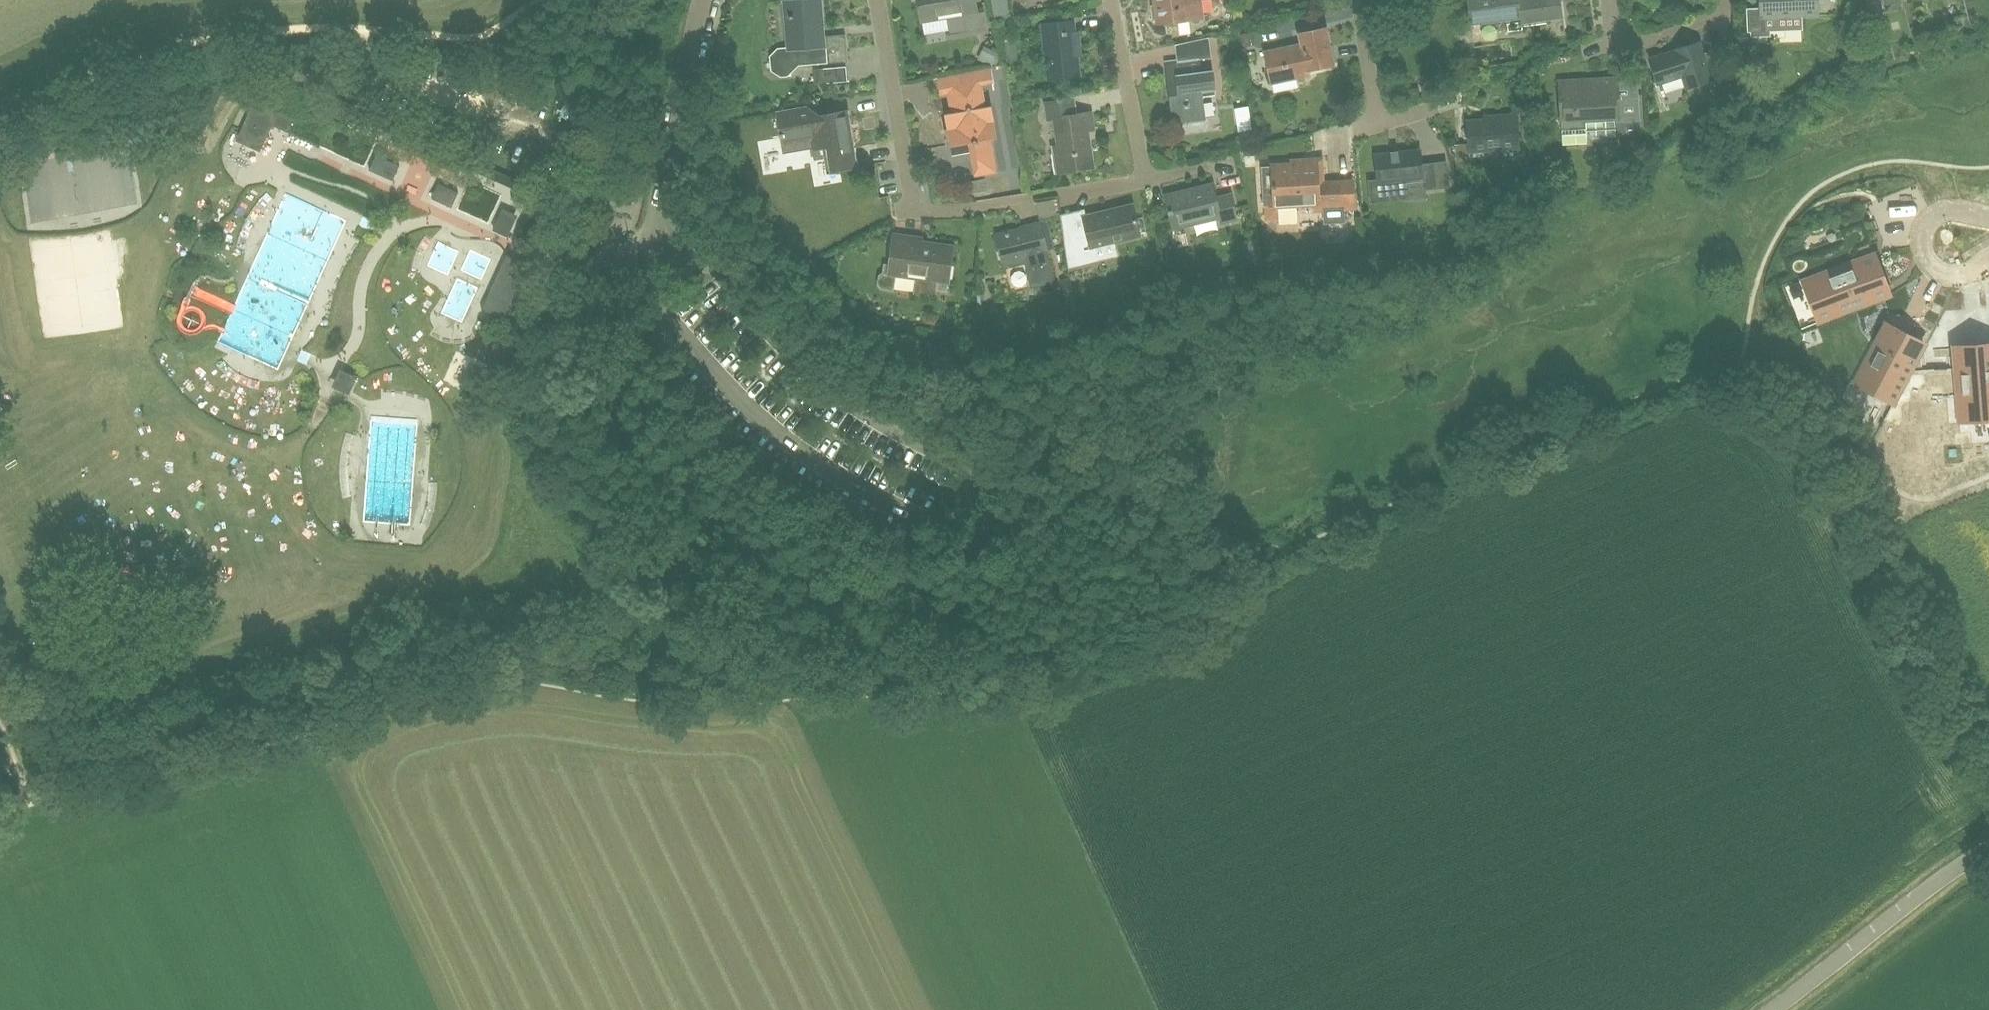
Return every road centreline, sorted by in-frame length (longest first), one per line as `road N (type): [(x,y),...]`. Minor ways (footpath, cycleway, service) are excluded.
road 1 (residential): [(705,0),(657,230),(625,254),(598,262),(558,264),(523,252)]
road 2 (residential): [(1030,197),(914,208),(877,0)]
road 3 (unclassified): [(1770,1009),(1988,847)]
road 4 (residential): [(1146,178),(1110,0)]
road 5 (residential): [(1988,216),(1941,211),(1930,218),(1924,243),(1930,266),(1941,273),(1957,275),(1988,257)]
road 6 (residential): [(1375,124),(1359,0)]

